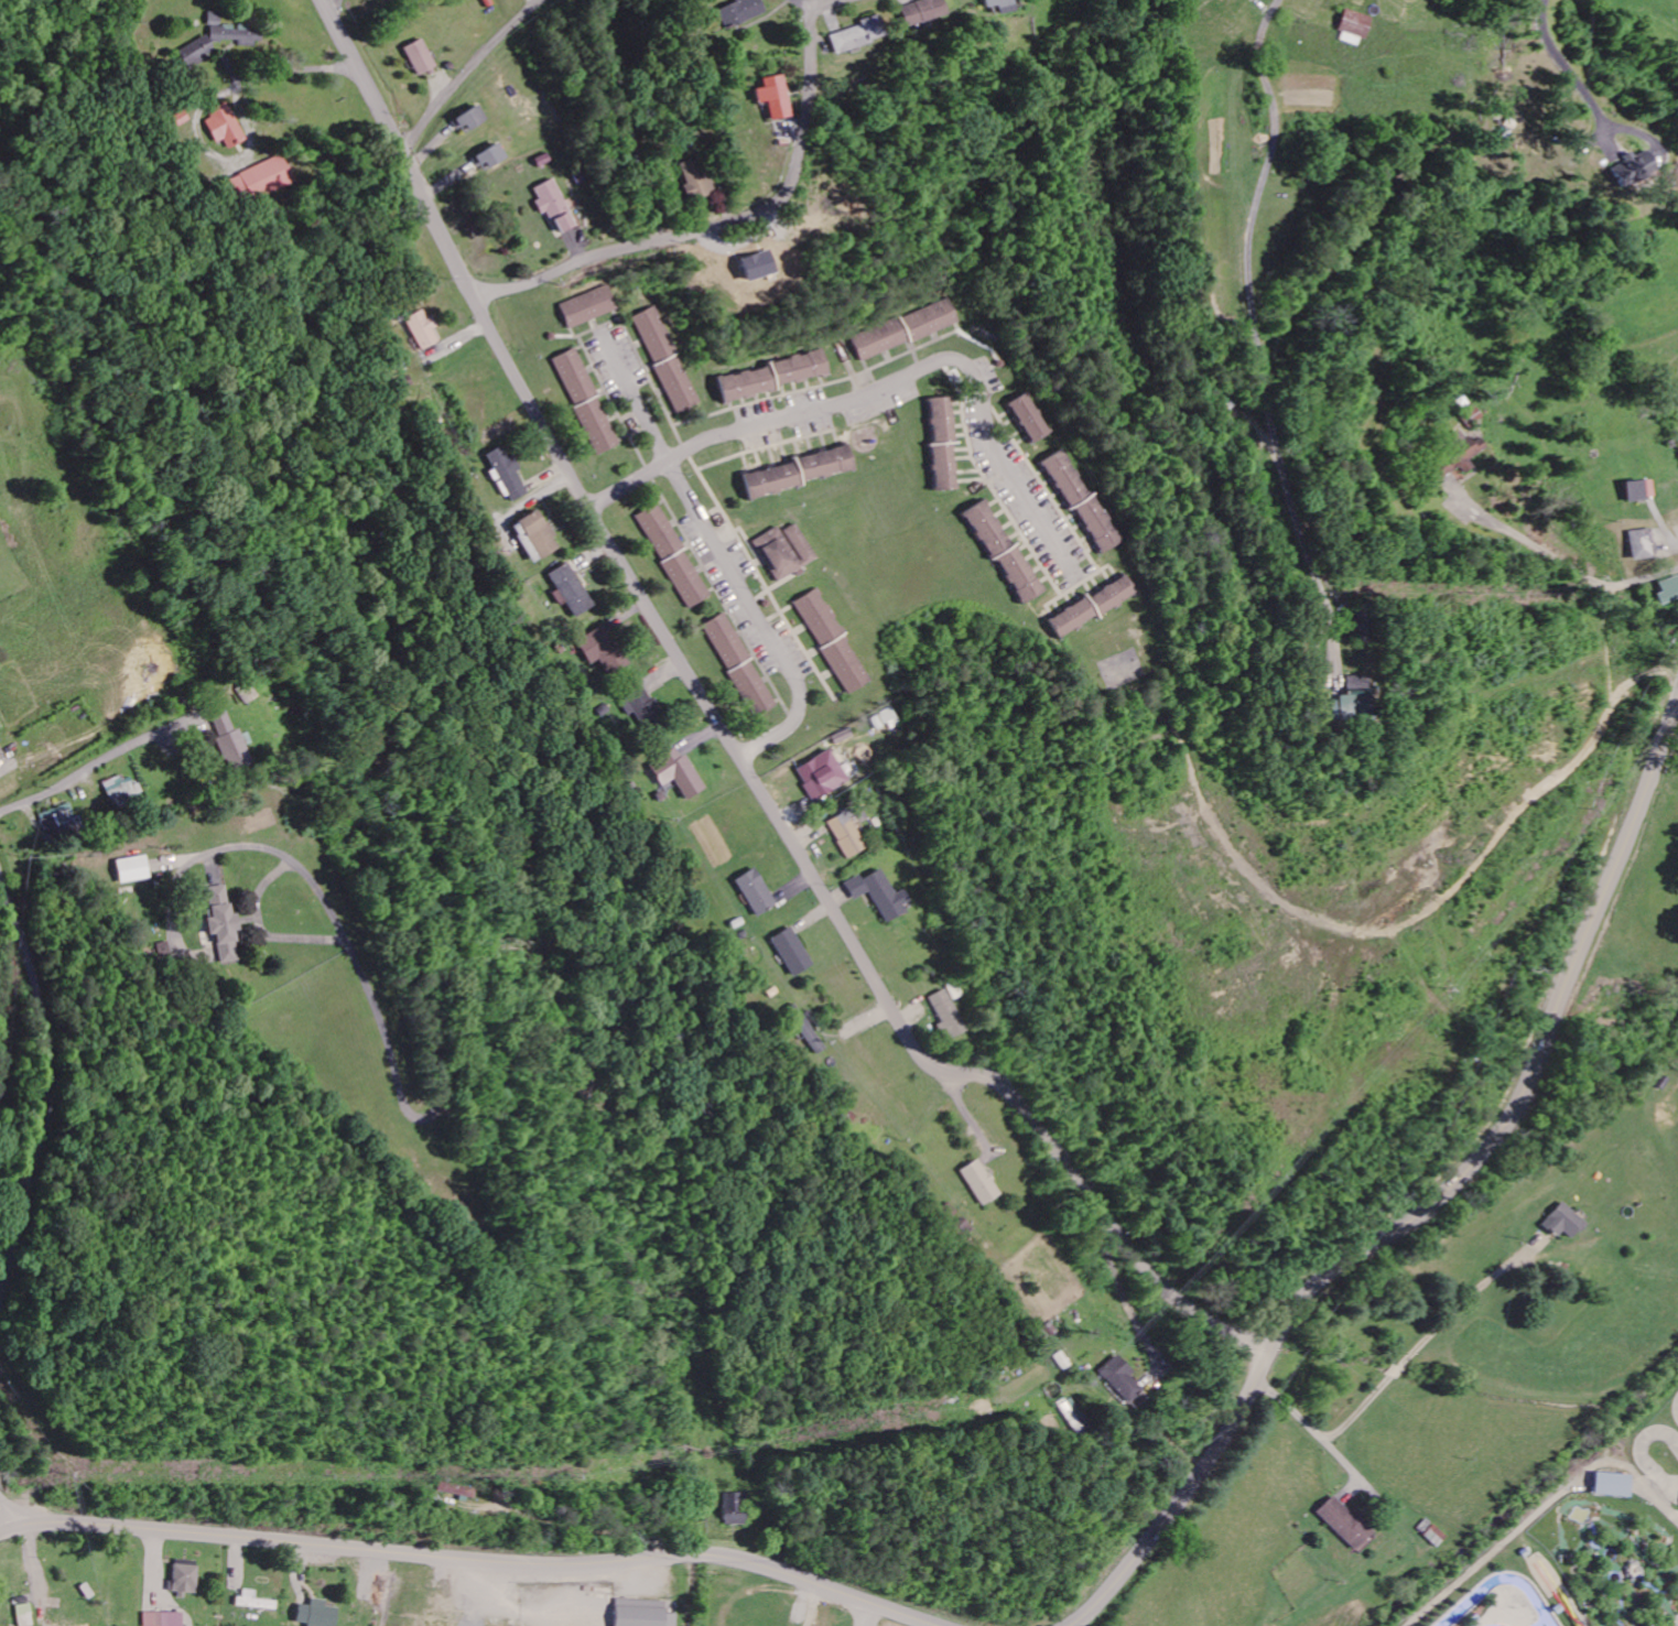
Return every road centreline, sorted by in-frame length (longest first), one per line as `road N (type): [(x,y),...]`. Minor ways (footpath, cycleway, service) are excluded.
road 1 (residential): [(1270,1358),(1168,1287),(1005,1092),(937,1069),(908,1036),(589,508),(324,0)]
road 2 (secondary): [(1071,1625),(1124,1573),(1223,1446),(1300,1301),(1430,1204),(1504,1128),(1677,703)]
road 3 (secondary): [(0,1537),(66,1525),(534,1565),(703,1557),(786,1573),(940,1625)]
road 4 (residential): [(1076,576),(998,451),(981,377),(959,358),(843,404),(690,448),(678,457),(676,474),(799,693),(789,727),(741,758)]
road 5 (residential): [(474,297),(599,257),(663,249),(772,205),(794,169),(809,22),(819,4),(834,0)]
road 6 (residential): [(0,1315),(50,1084),(32,972),(0,879)]
road 7 (residential): [(603,336),(667,456),(658,469),(589,508)]
road 8 (residential): [(1677,569),(1604,585),(1477,507)]
road 9 (residential): [(0,807),(51,791),(159,733)]

